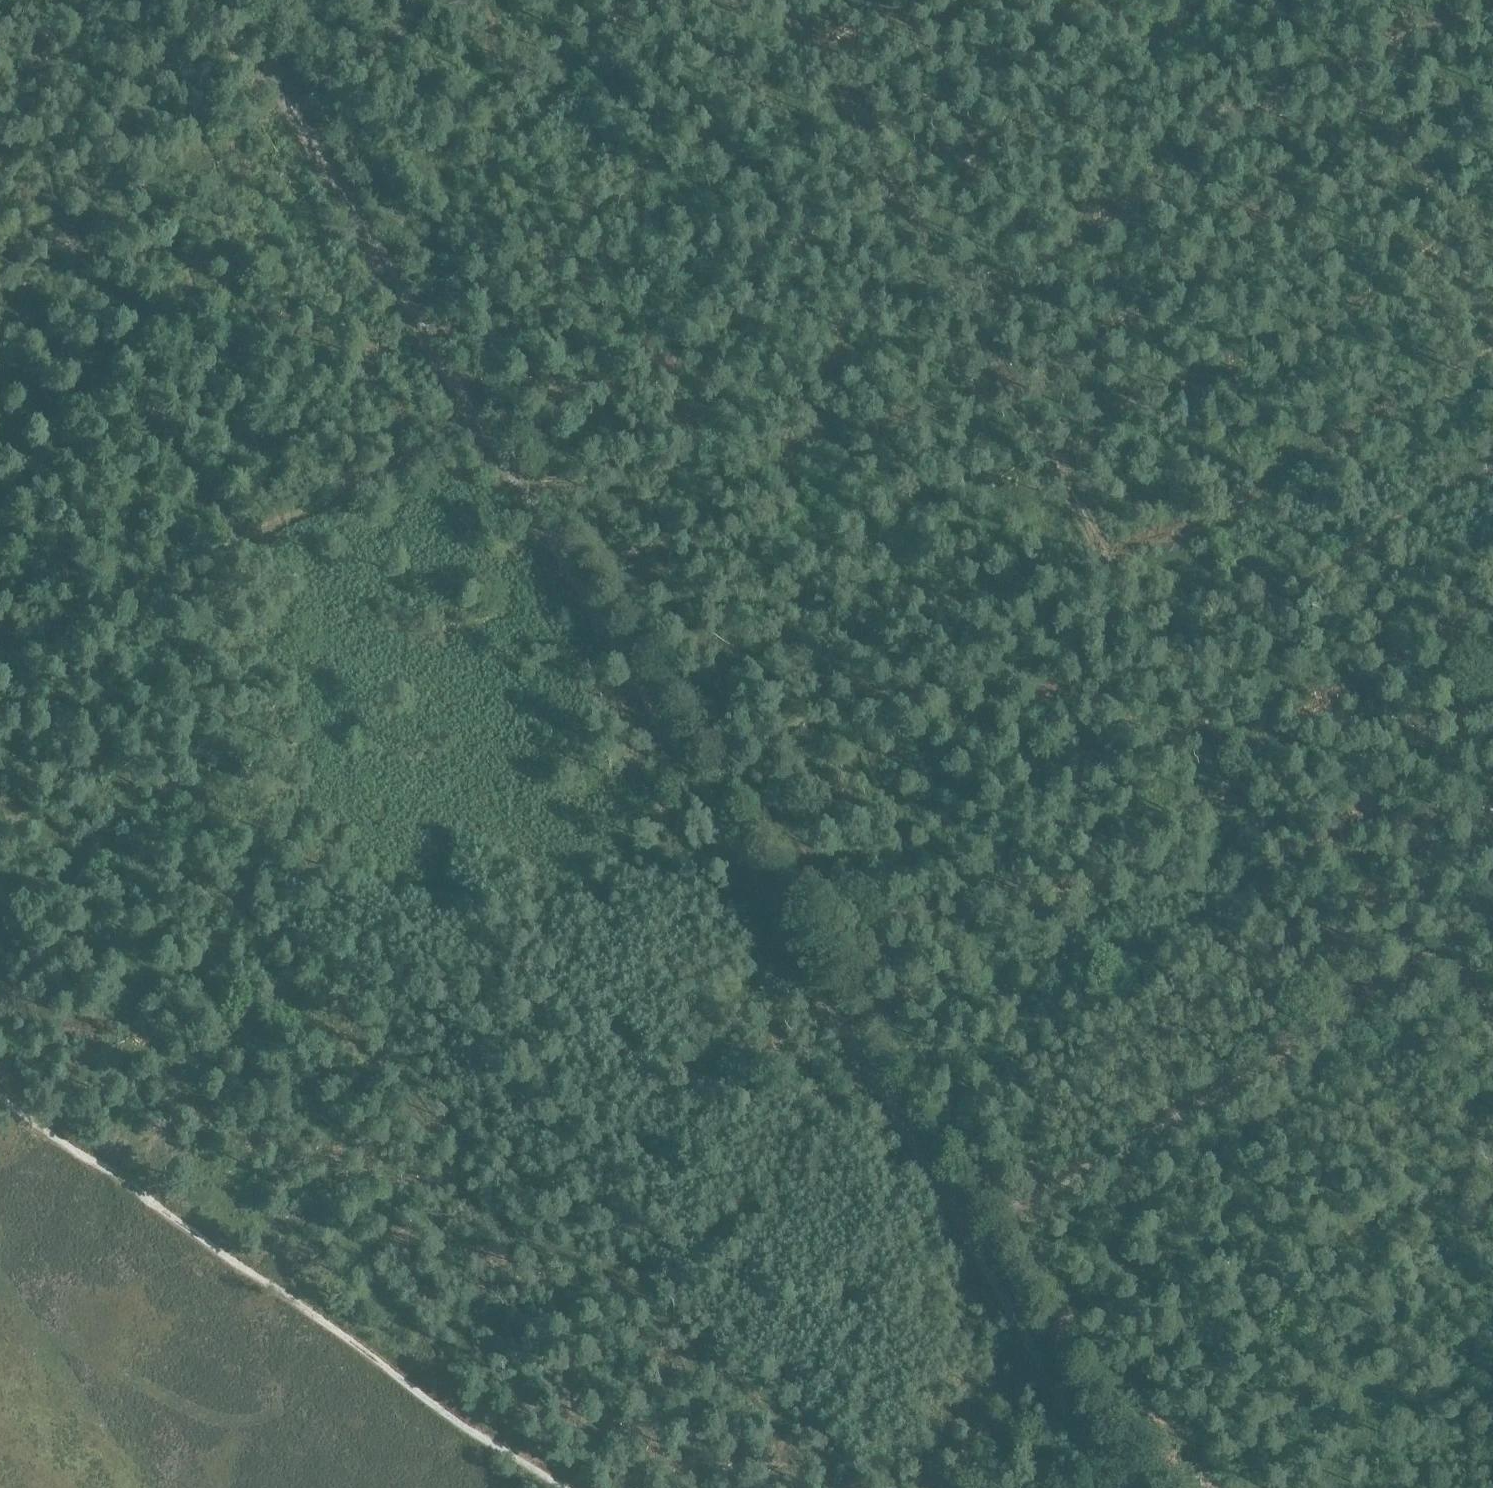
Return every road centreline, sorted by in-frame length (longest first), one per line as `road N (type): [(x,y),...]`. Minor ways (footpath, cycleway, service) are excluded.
road 1 (track): [(958,1219),(223,0)]
road 2 (track): [(958,1219),(1027,1199),(1101,1162),(1492,922)]
road 3 (track): [(1111,1487),(958,1219)]
road 4 (track): [(449,0),(283,100)]

